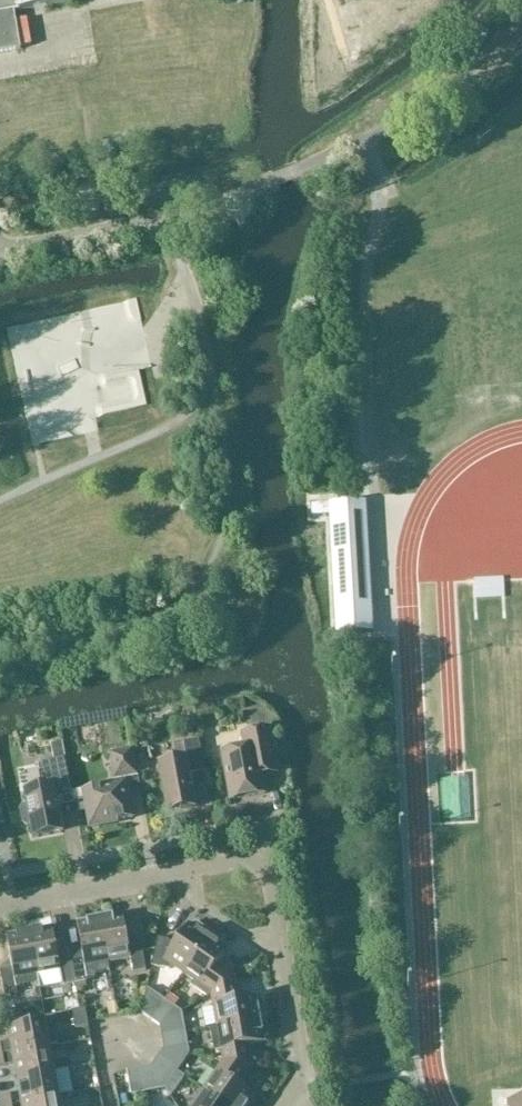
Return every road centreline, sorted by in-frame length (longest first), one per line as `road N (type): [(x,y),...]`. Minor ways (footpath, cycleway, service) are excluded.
road 1 (residential): [(293,1105),(302,1095),(267,858),(0,912)]

